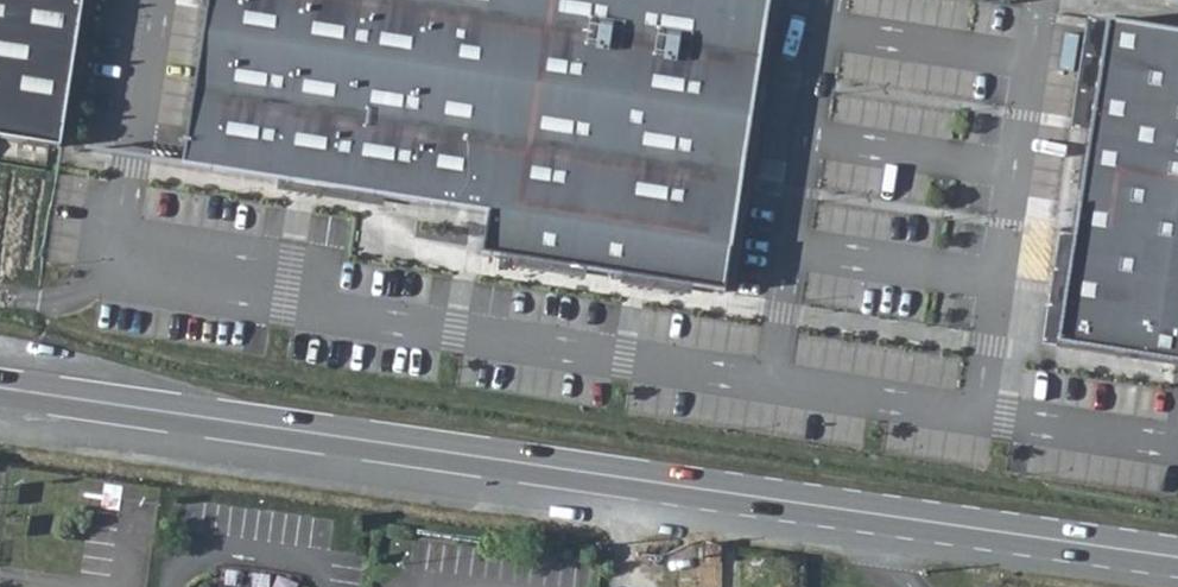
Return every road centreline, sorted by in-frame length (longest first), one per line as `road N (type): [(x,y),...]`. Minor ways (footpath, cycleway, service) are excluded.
road 1 (secondary): [(0,390),(1177,573)]

